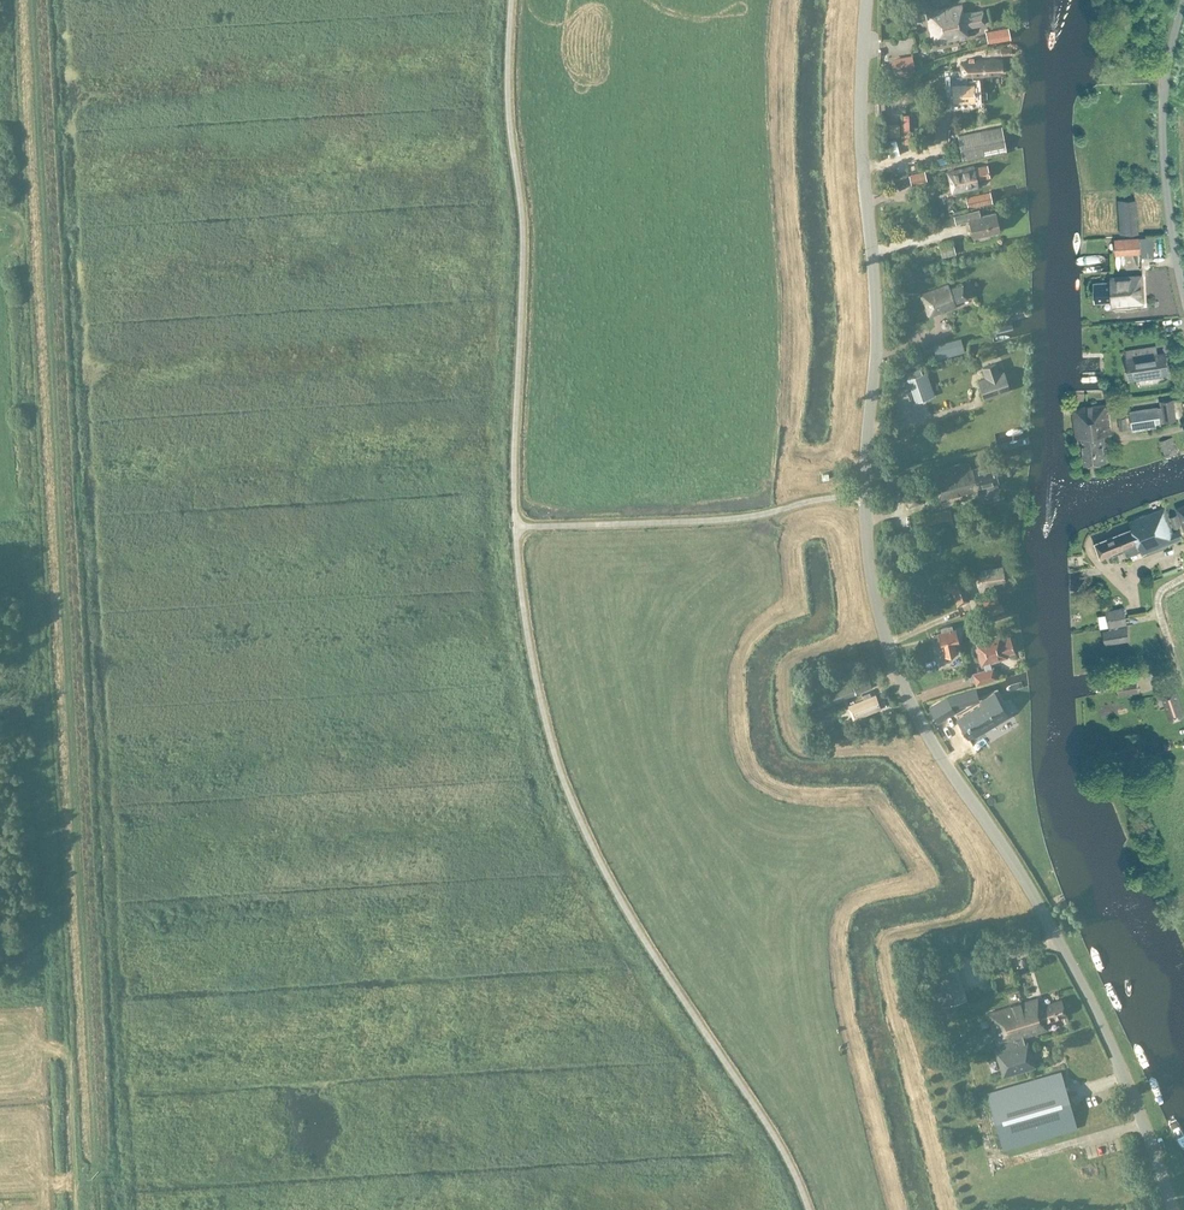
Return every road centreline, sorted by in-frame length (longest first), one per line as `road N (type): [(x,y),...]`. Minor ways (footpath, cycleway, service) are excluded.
road 1 (tertiary): [(1173,1209),(1082,985),(910,704),(883,632),(865,497),(877,316),(855,123),(867,0)]
road 2 (track): [(74,1209),(4,0)]
road 3 (unclassified): [(1183,317),(1163,198),(1164,80),(1182,0)]

